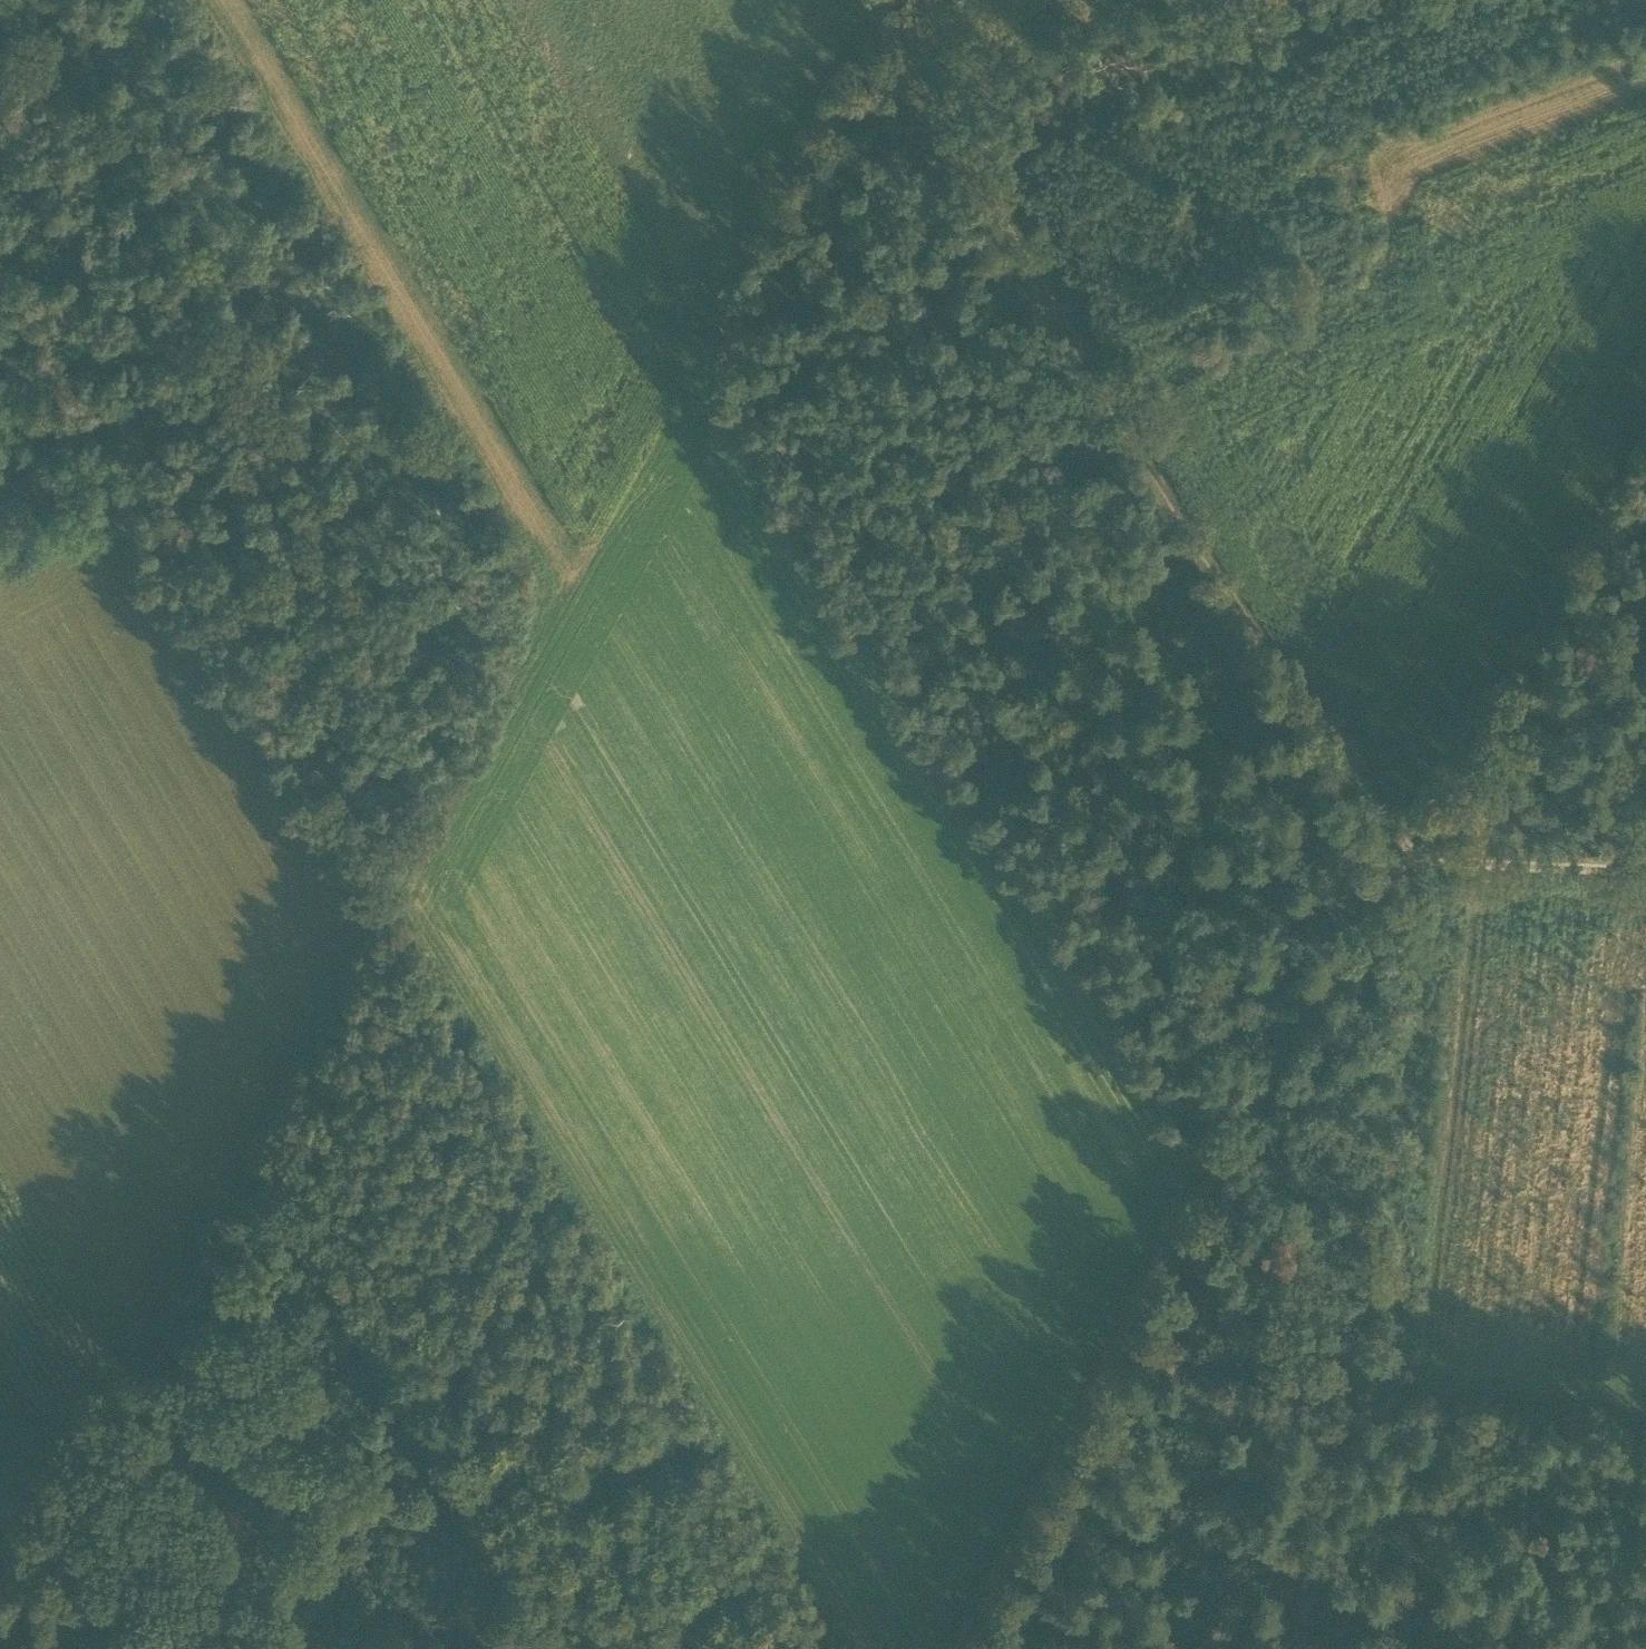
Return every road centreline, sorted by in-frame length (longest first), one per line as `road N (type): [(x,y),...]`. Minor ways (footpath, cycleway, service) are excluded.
road 1 (track): [(1402,860),(1386,849),(870,0)]
road 2 (track): [(951,1648),(1402,860)]
road 3 (track): [(1645,440),(1402,860)]
road 4 (track): [(1645,871),(1402,860)]
road 5 (track): [(559,1648),(467,1511)]

